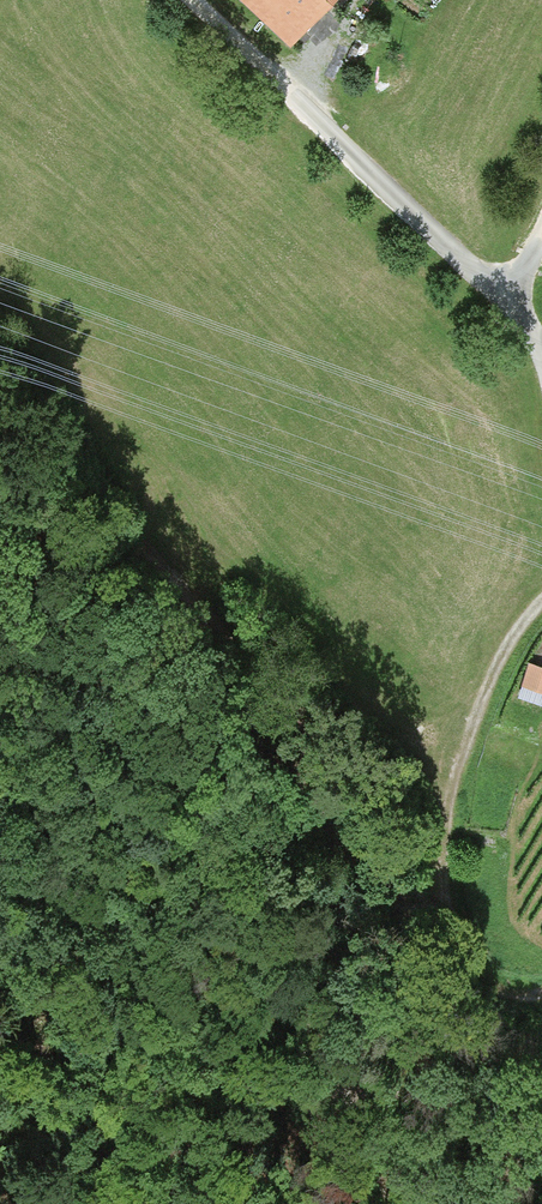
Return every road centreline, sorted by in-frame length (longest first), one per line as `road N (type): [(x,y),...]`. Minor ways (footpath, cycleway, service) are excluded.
road 1 (track): [(451,937),(401,919),(340,854),(266,747),(173,575),(45,485),(0,469)]
road 2 (track): [(541,993),(507,991),(451,937),(443,894),(452,805),(472,722),(510,637),(541,604)]
road 3 (track): [(191,0),(508,295)]

